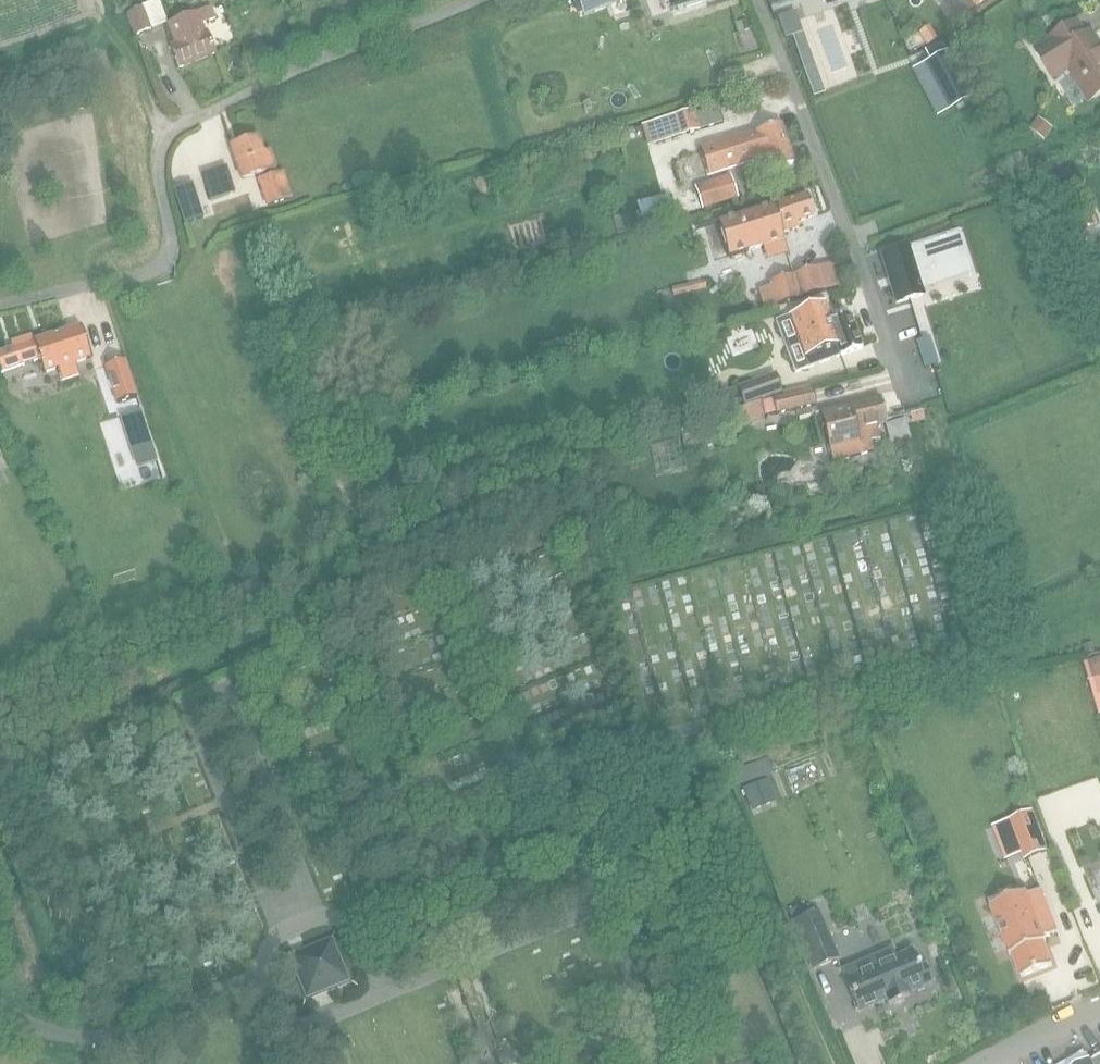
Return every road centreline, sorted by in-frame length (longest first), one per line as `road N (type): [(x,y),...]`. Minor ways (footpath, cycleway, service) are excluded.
road 1 (track): [(105,19),(169,136)]
road 2 (residential): [(981,1063),(1099,1007)]

